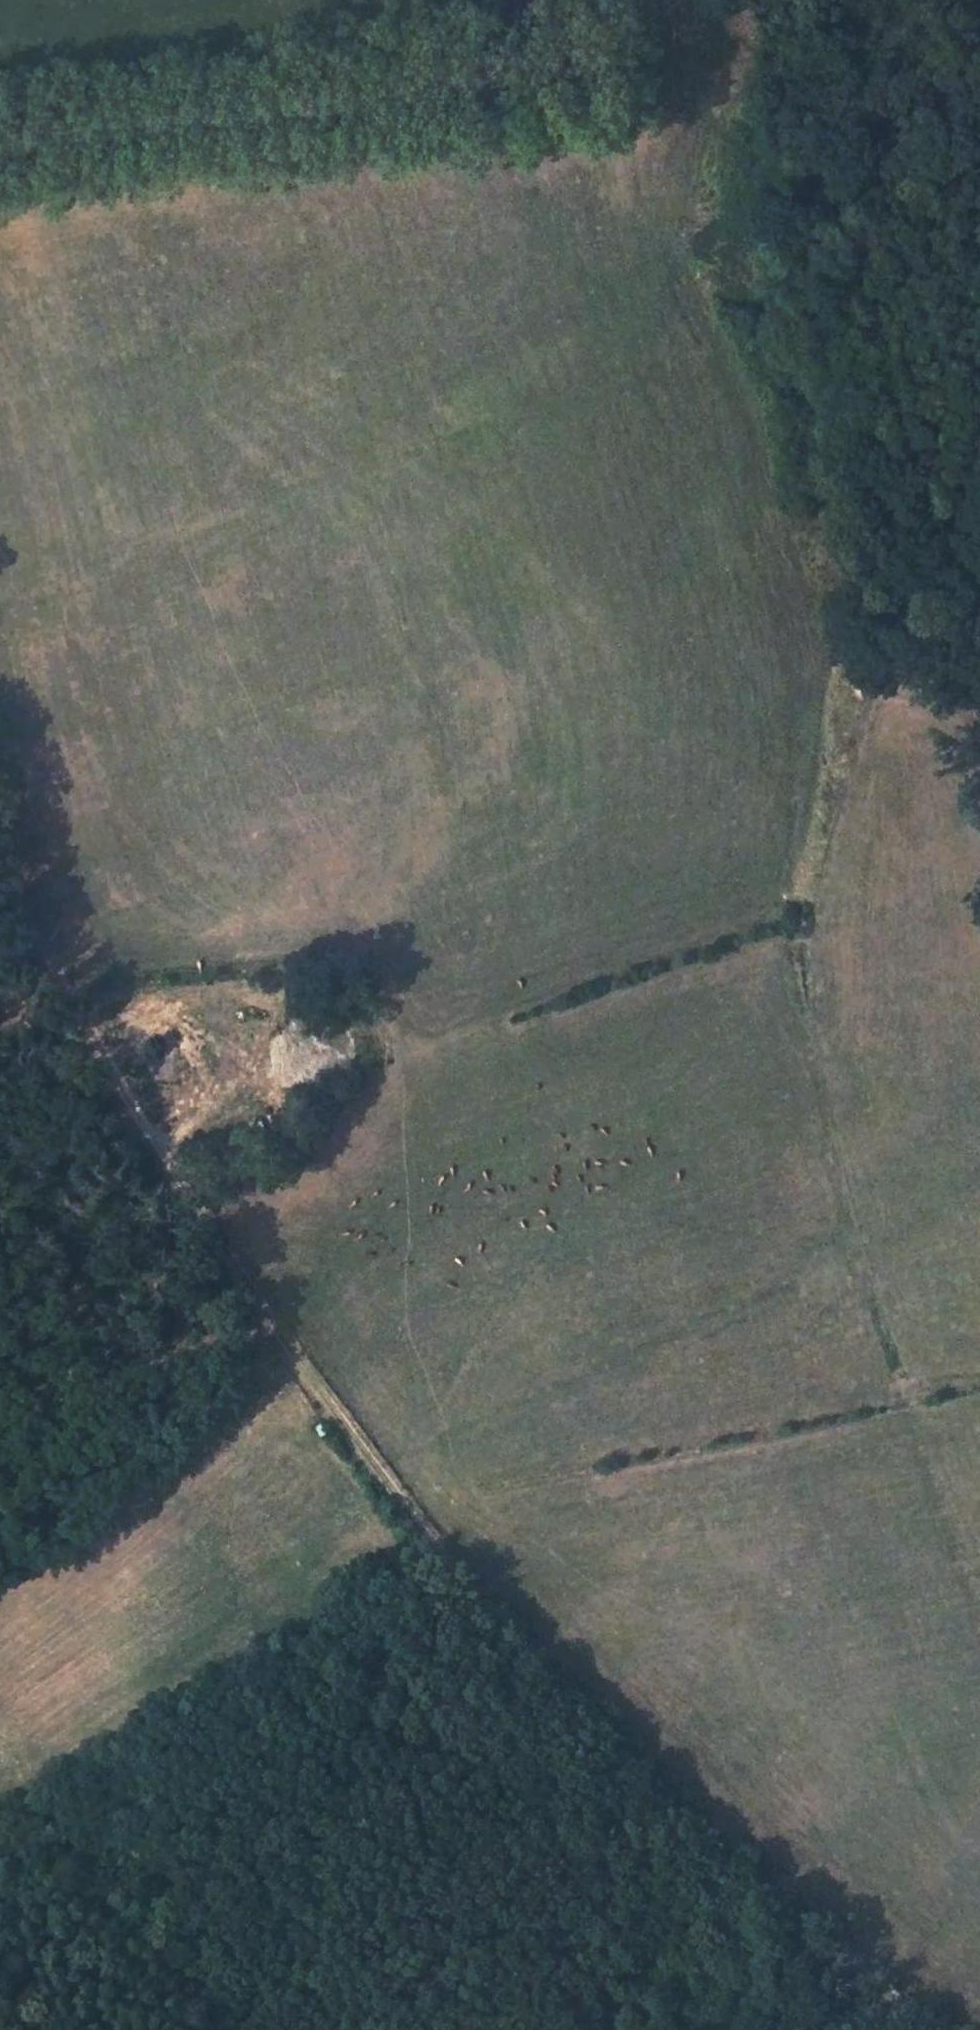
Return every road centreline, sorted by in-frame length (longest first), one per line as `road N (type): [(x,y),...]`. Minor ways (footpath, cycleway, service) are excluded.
road 1 (track): [(952,2029),(919,2014),(749,1879),(603,1730),(443,1559),(270,1324)]
road 2 (residential): [(542,0),(499,61),(464,85),(0,146)]
road 3 (track): [(270,1324),(98,1050),(0,852)]

